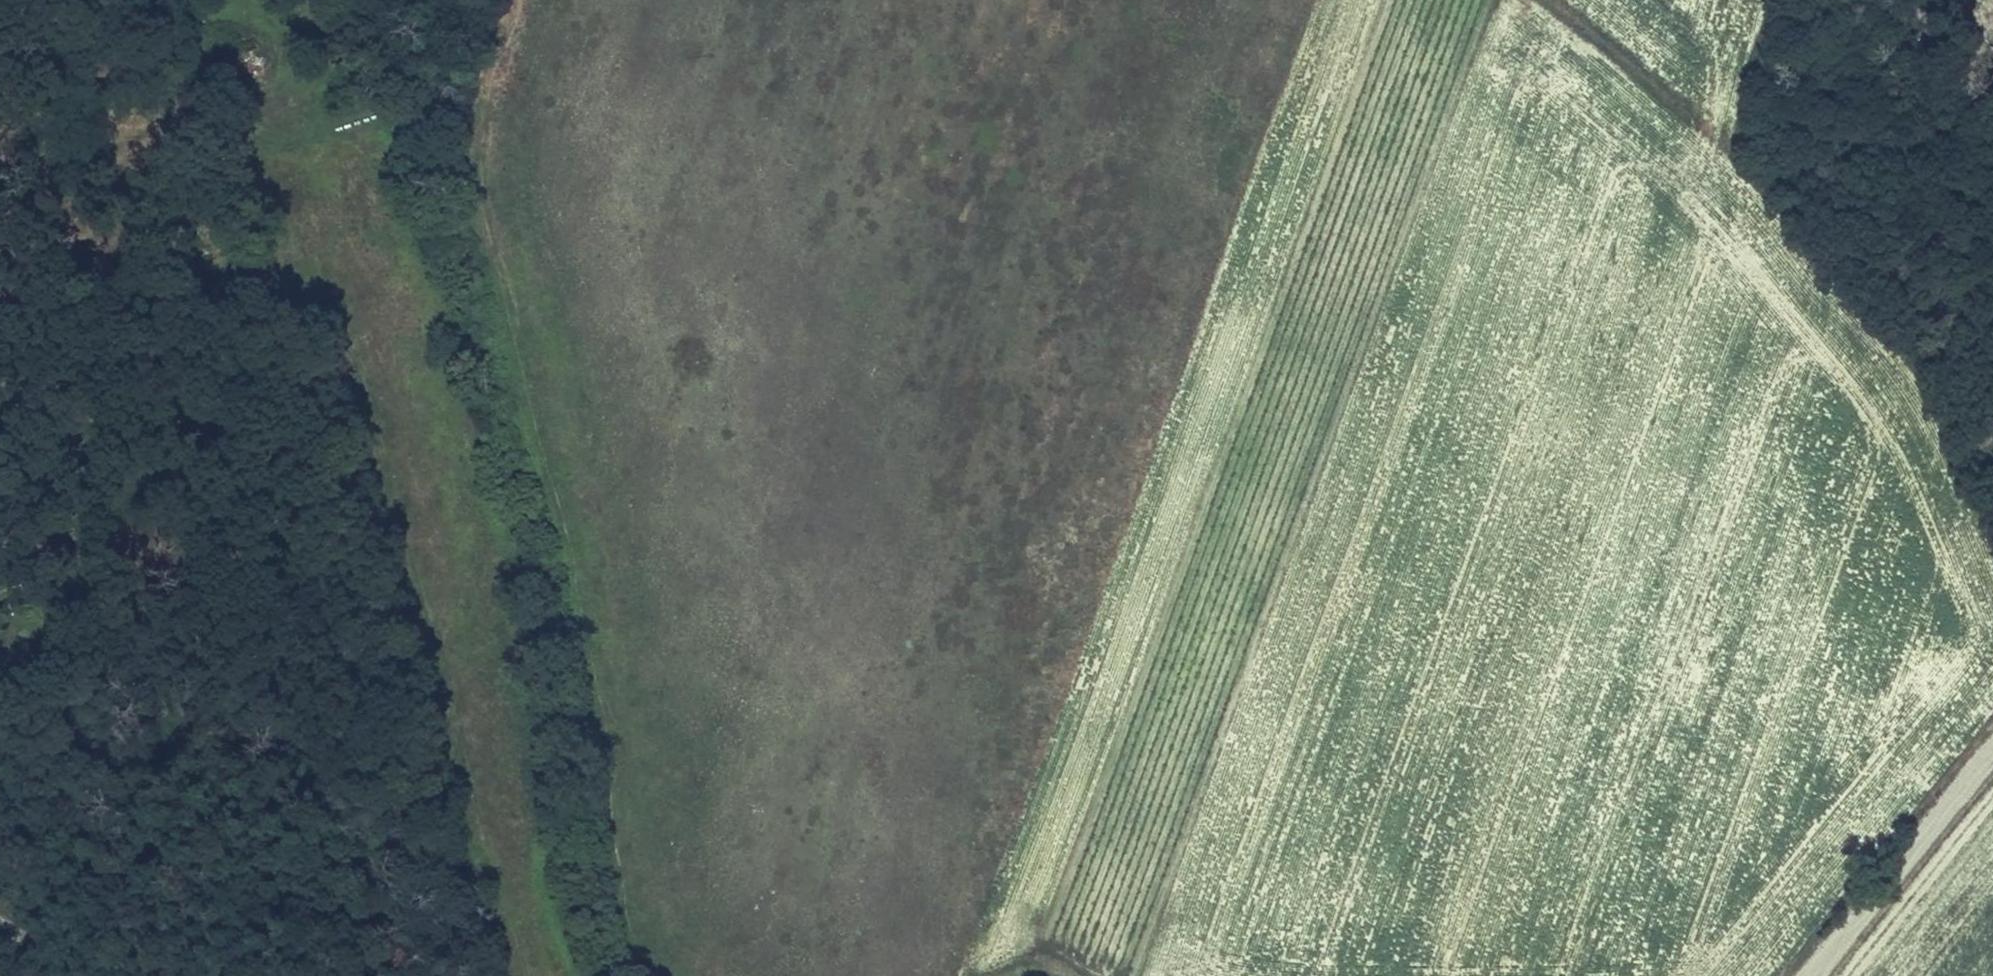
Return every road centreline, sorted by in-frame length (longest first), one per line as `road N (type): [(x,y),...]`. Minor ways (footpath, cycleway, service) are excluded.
road 1 (track): [(1992,745),(1811,975)]

